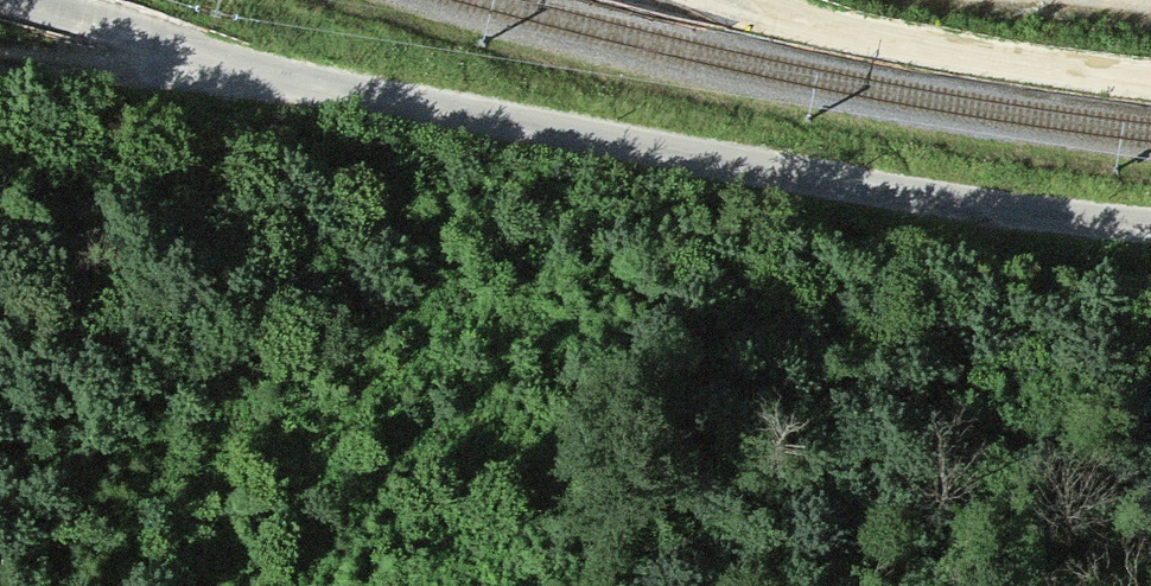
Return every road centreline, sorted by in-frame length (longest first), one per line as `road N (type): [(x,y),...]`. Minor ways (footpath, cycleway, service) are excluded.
road 1 (track): [(1,0),(309,81),(792,174),(1150,225)]
road 2 (track): [(203,56),(178,66),(0,54)]

